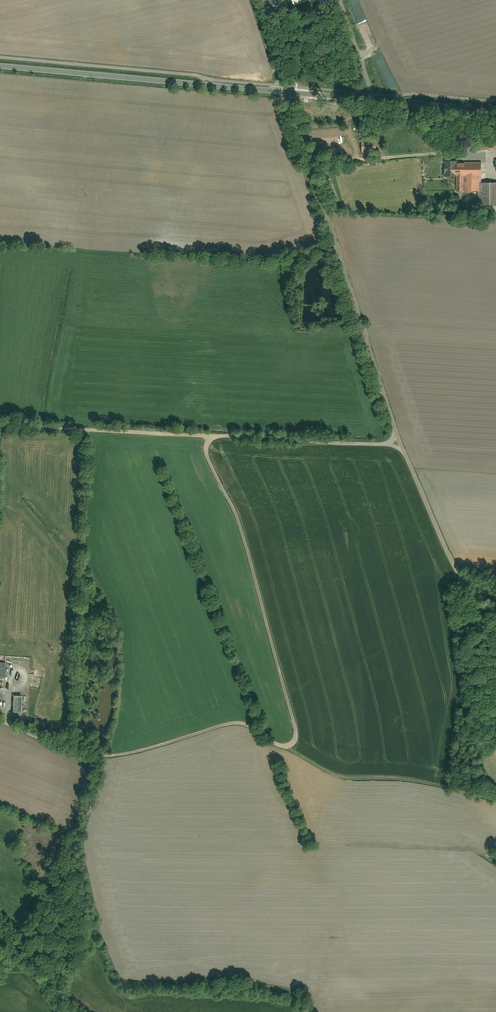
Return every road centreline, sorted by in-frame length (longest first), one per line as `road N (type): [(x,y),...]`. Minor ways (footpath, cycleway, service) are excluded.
road 1 (residential): [(476,606),(397,432),(286,92)]
road 2 (tertiary): [(286,92),(0,64)]
road 3 (track): [(286,747),(342,778),(406,780),(495,797)]
road 4 (track): [(214,437),(0,426)]
road 5 (tertiary): [(495,107),(286,92)]
road 6 (track): [(309,163),(442,155)]
road 7 (track): [(325,208),(393,210),(448,195)]

